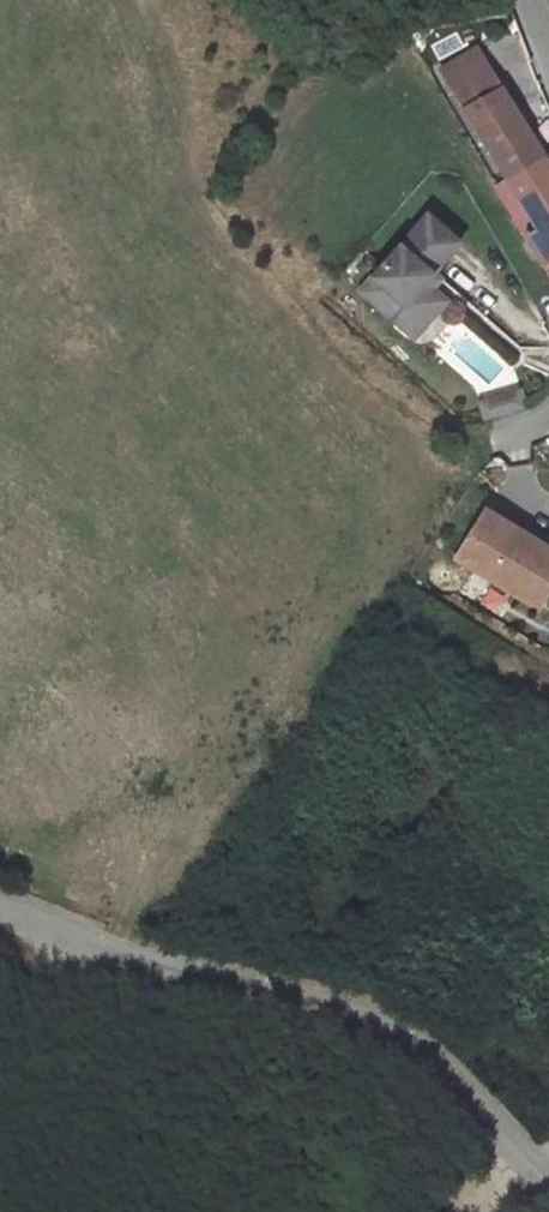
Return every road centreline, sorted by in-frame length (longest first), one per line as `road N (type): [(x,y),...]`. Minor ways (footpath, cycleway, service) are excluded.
road 1 (unclassified): [(548,1185),(411,1046),(378,1027),(170,974),(0,914)]

